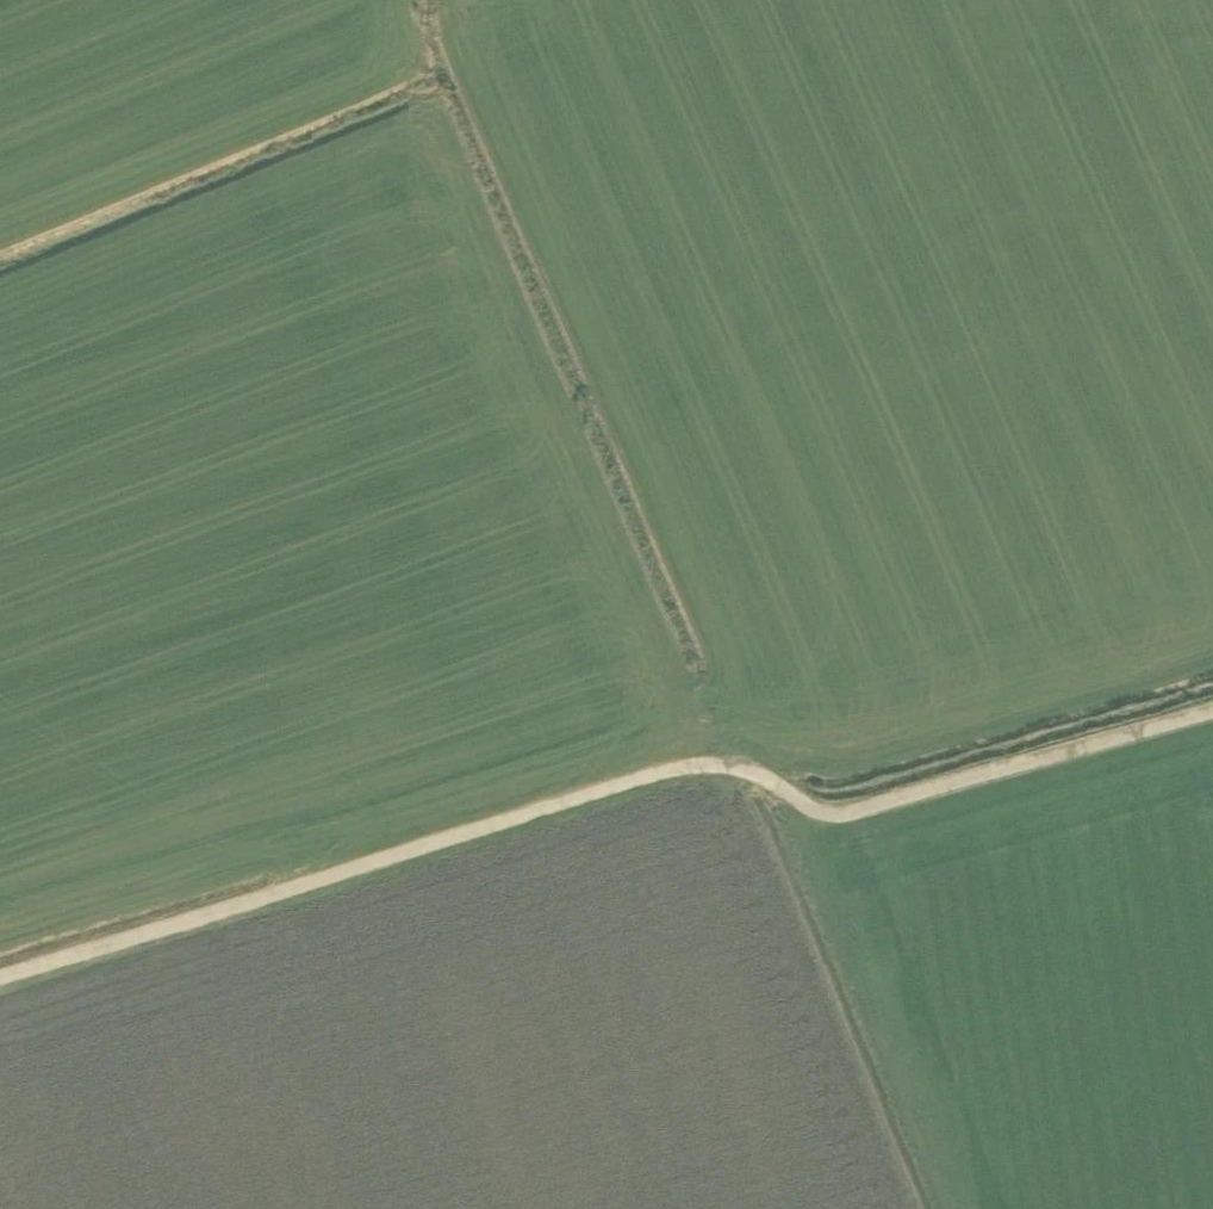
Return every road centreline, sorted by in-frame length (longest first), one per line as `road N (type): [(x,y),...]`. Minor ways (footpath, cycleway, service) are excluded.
road 1 (track): [(0,980),(680,770),(748,771),(817,811),(845,815),(1212,715)]

